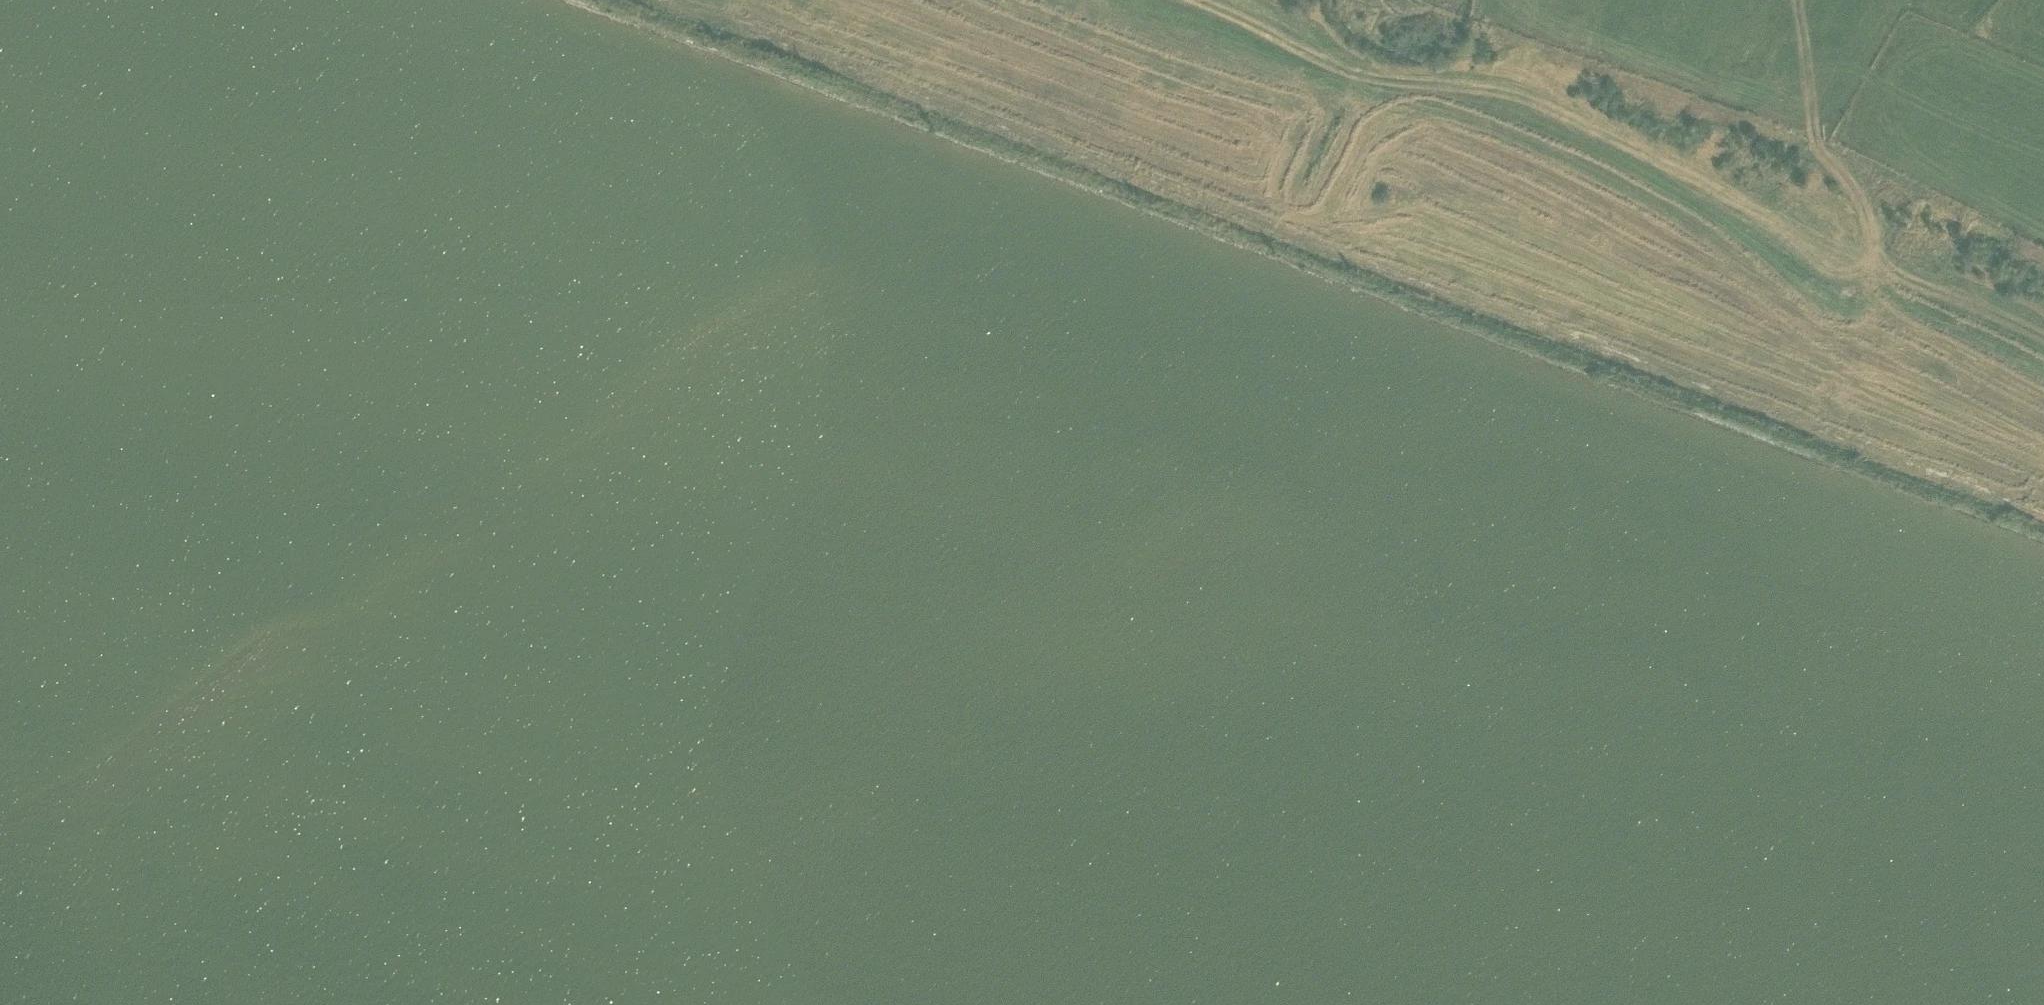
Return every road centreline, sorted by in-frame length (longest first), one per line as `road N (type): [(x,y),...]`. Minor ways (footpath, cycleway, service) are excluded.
road 1 (track): [(1817,138),(1857,194),(1881,274)]

